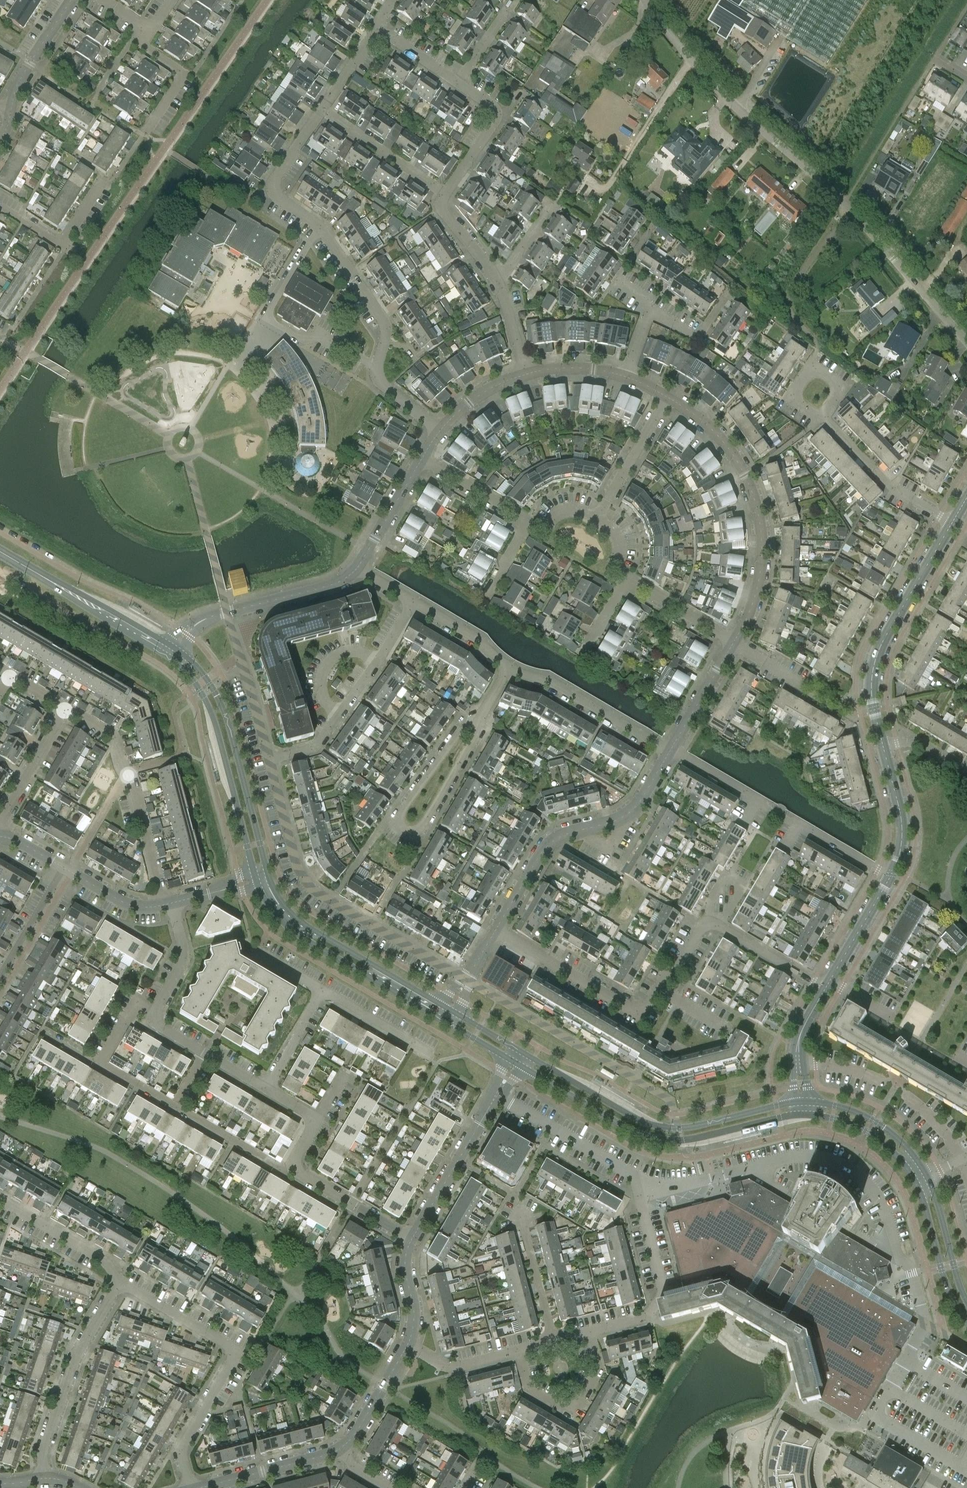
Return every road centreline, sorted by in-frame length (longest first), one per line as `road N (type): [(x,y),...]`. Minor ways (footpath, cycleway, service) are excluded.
road 1 (residential): [(966,338),(823,181),(703,70),(651,0)]
road 2 (residential): [(495,932),(646,1014),(708,925),(721,924),(827,985)]
road 3 (residential): [(440,431),(382,382),(385,322),(322,228),(278,196),(273,183),(319,108)]
road 4 (residential): [(466,980),(314,888),(295,857),(271,760)]
road 5 (tertiary): [(515,1062),(652,1138),(701,1137),(804,1115)]
road 6 (tertiary): [(802,1102),(662,1127),(521,1052)]
road 7 (residential): [(667,396),(720,439),(757,512),(757,588),(734,642)]
road 8 (residential): [(190,1487),(183,1446),(236,1352),(121,1282)]
road 9 (residential): [(478,721),(422,827),(407,832),(400,814),(465,724)]
road 10 (residential): [(495,932),(552,842),(628,815),(670,751)]
road 11 (tertiary): [(268,876),(226,715),(195,664),(171,652)]
road 12 (tertiary): [(171,652),(214,719),(256,880)]
road 13 (tertiary): [(883,745),(872,694),(876,657),(952,523)]
road 14 (tertiary): [(256,880),(289,929),(443,1020)]
road 15 (tertiary): [(449,1009),(301,921),(268,876)]
road 16 (residential): [(296,1171),(97,1062)]
road 17 (residential): [(271,760),(313,748),(413,601)]
road 18 (residential): [(553,1342),(517,1199),(458,1161)]
road 19 (residential): [(43,1478),(43,1448),(72,1364),(121,1282)]
road 20 (residential): [(553,1342),(588,1332),(598,1370),(572,1412),(527,1389),(517,1352)]
road 21 (tertiary): [(171,652),(0,552)]
road 22 (residential): [(670,751),(548,681),(508,668)]
road 23 (residential): [(952,523),(892,487),(824,411)]
road 24 (residential): [(271,760),(229,612)]
road 25 (tertiary): [(927,1176),(874,1121),(802,1102)]
road 26 (residential): [(0,207),(62,246),(104,182)]
road 27 (tertiary): [(915,1181),(947,1287),(966,1320)]
road 28 (residential): [(121,1282),(103,1259),(0,1200)]
road 29 (residential): [(442,189),(319,108)]
road 30 (residential): [(442,189),(494,107),(457,77)]
road 31 (residential): [(321,984),(255,953),(233,886)]
road 32 (residential): [(597,518),(667,396)]
road 33 (residential): [(143,135),(181,74),(143,43),(142,25)]
road 34 (residential): [(168,904),(125,772)]
road 35 (residential): [(229,612),(327,586),(358,568)]
road 36 (residential): [(332,1453),(200,1487)]
road 37 (tertiary): [(804,1115),(868,1132),(915,1181)]
road 38 (residential): [(411,1240),(296,1171)]
road 39 (tertiary): [(892,874),(902,822),(883,745)]
road 40 (residential): [(0,984),(67,870)]
road 41 (tertiary): [(966,1302),(927,1176)]
road 42 (residential): [(10,114),(18,83),(72,0)]
road 43 (residential): [(0,820),(66,707)]
road 44 (residential): [(407,1348),(352,1437),(332,1453)]
road 45 (tertiary): [(827,985),(892,874)]
road 46 (residential): [(152,1022),(184,957),(168,904)]
road 47 (residential): [(431,1049),(321,984)]
road 48 (residential): [(734,642),(670,751)]
road 49 (residential): [(260,1086),(152,1022)]
road 50 (residential): [(358,568),(421,460)]
road 51 (residential): [(734,642),(627,580)]
road 52 (tertiary): [(802,1102),(801,1035),(827,985)]
road 53 (residential): [(528,521),(421,460)]

